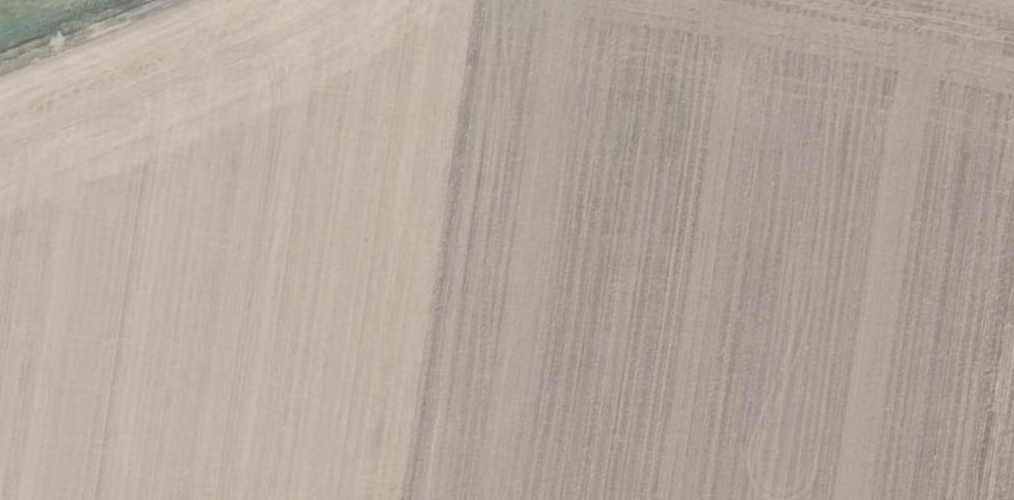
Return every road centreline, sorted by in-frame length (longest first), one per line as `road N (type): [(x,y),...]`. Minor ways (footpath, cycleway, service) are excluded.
road 1 (track): [(149,0),(0,63)]

